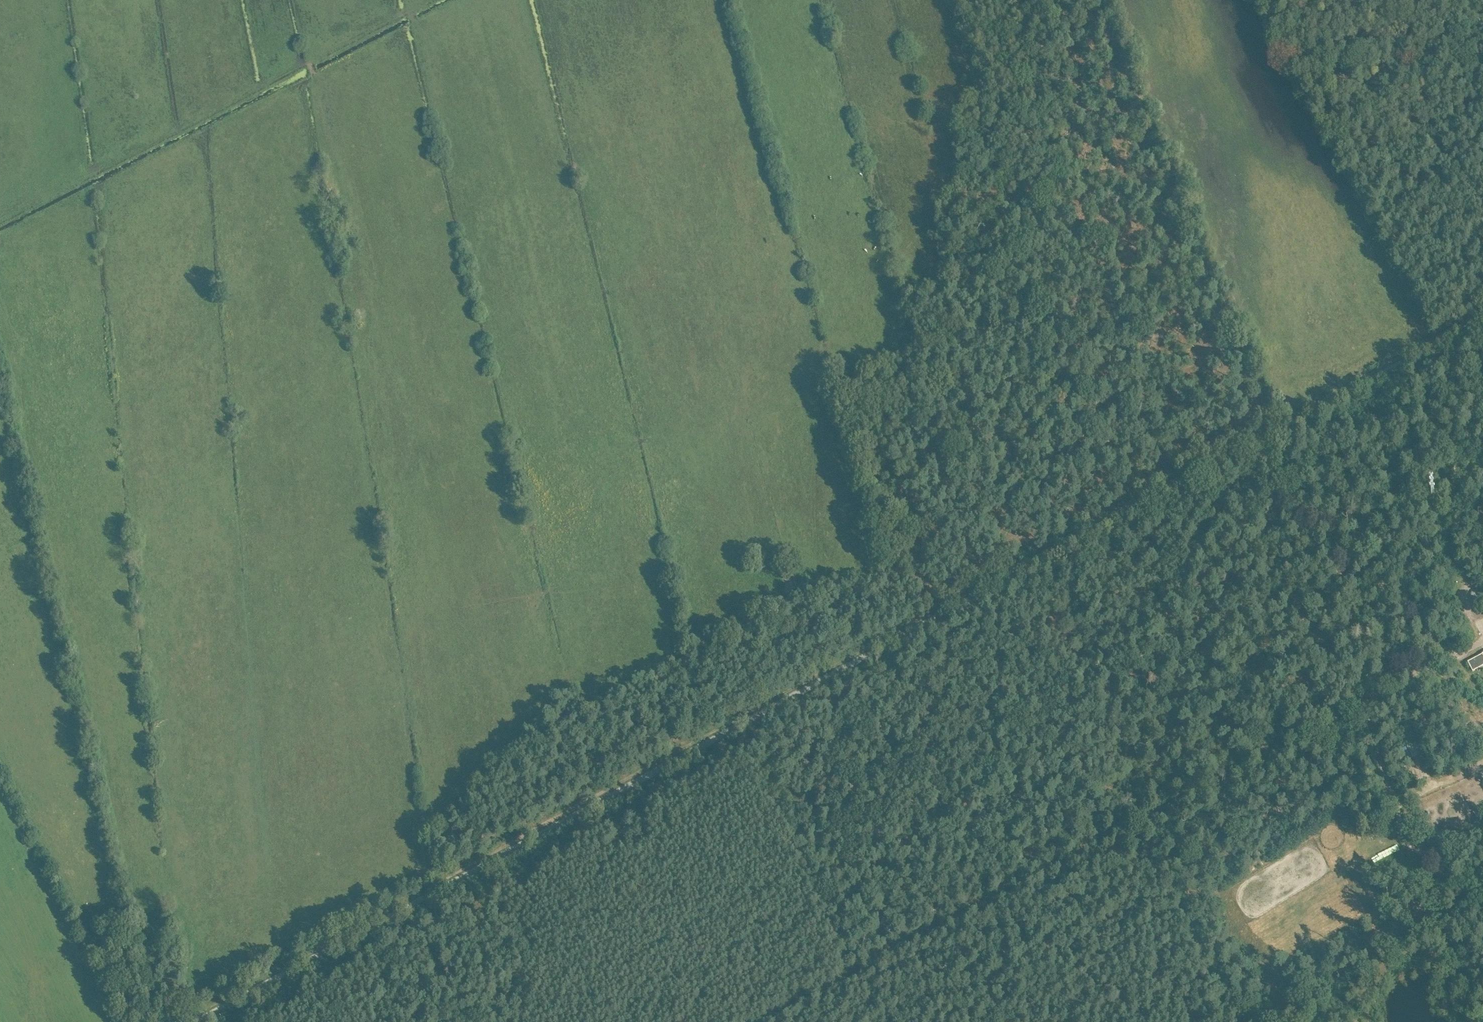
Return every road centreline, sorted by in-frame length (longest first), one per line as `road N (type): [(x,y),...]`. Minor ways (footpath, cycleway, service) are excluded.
road 1 (track): [(769,1021),(1358,710)]
road 2 (track): [(1358,710),(1440,935)]
road 3 (track): [(398,911),(448,1021)]

